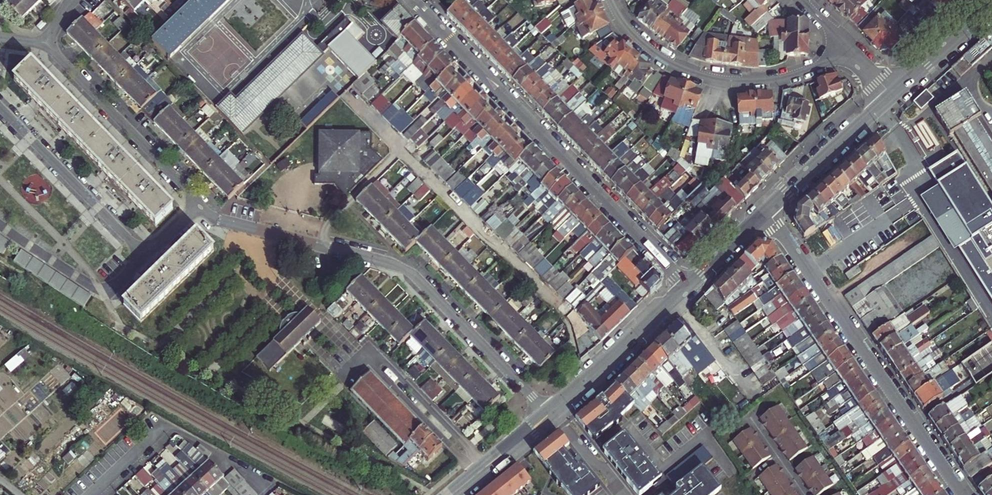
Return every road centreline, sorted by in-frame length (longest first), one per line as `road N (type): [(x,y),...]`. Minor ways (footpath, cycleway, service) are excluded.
road 1 (residential): [(51,44),(209,215),(412,273),(549,414)]
road 2 (tertiary): [(689,287),(412,0)]
road 3 (residential): [(766,212),(964,494)]
road 4 (residential): [(610,0),(646,46),(707,77),(780,78),(853,53)]
road 5 (primary): [(556,408),(689,287)]
road 6 (primary): [(766,212),(893,95)]
road 7 (primary): [(893,95),(991,6)]
road 8 (primary): [(451,494),(549,414)]

